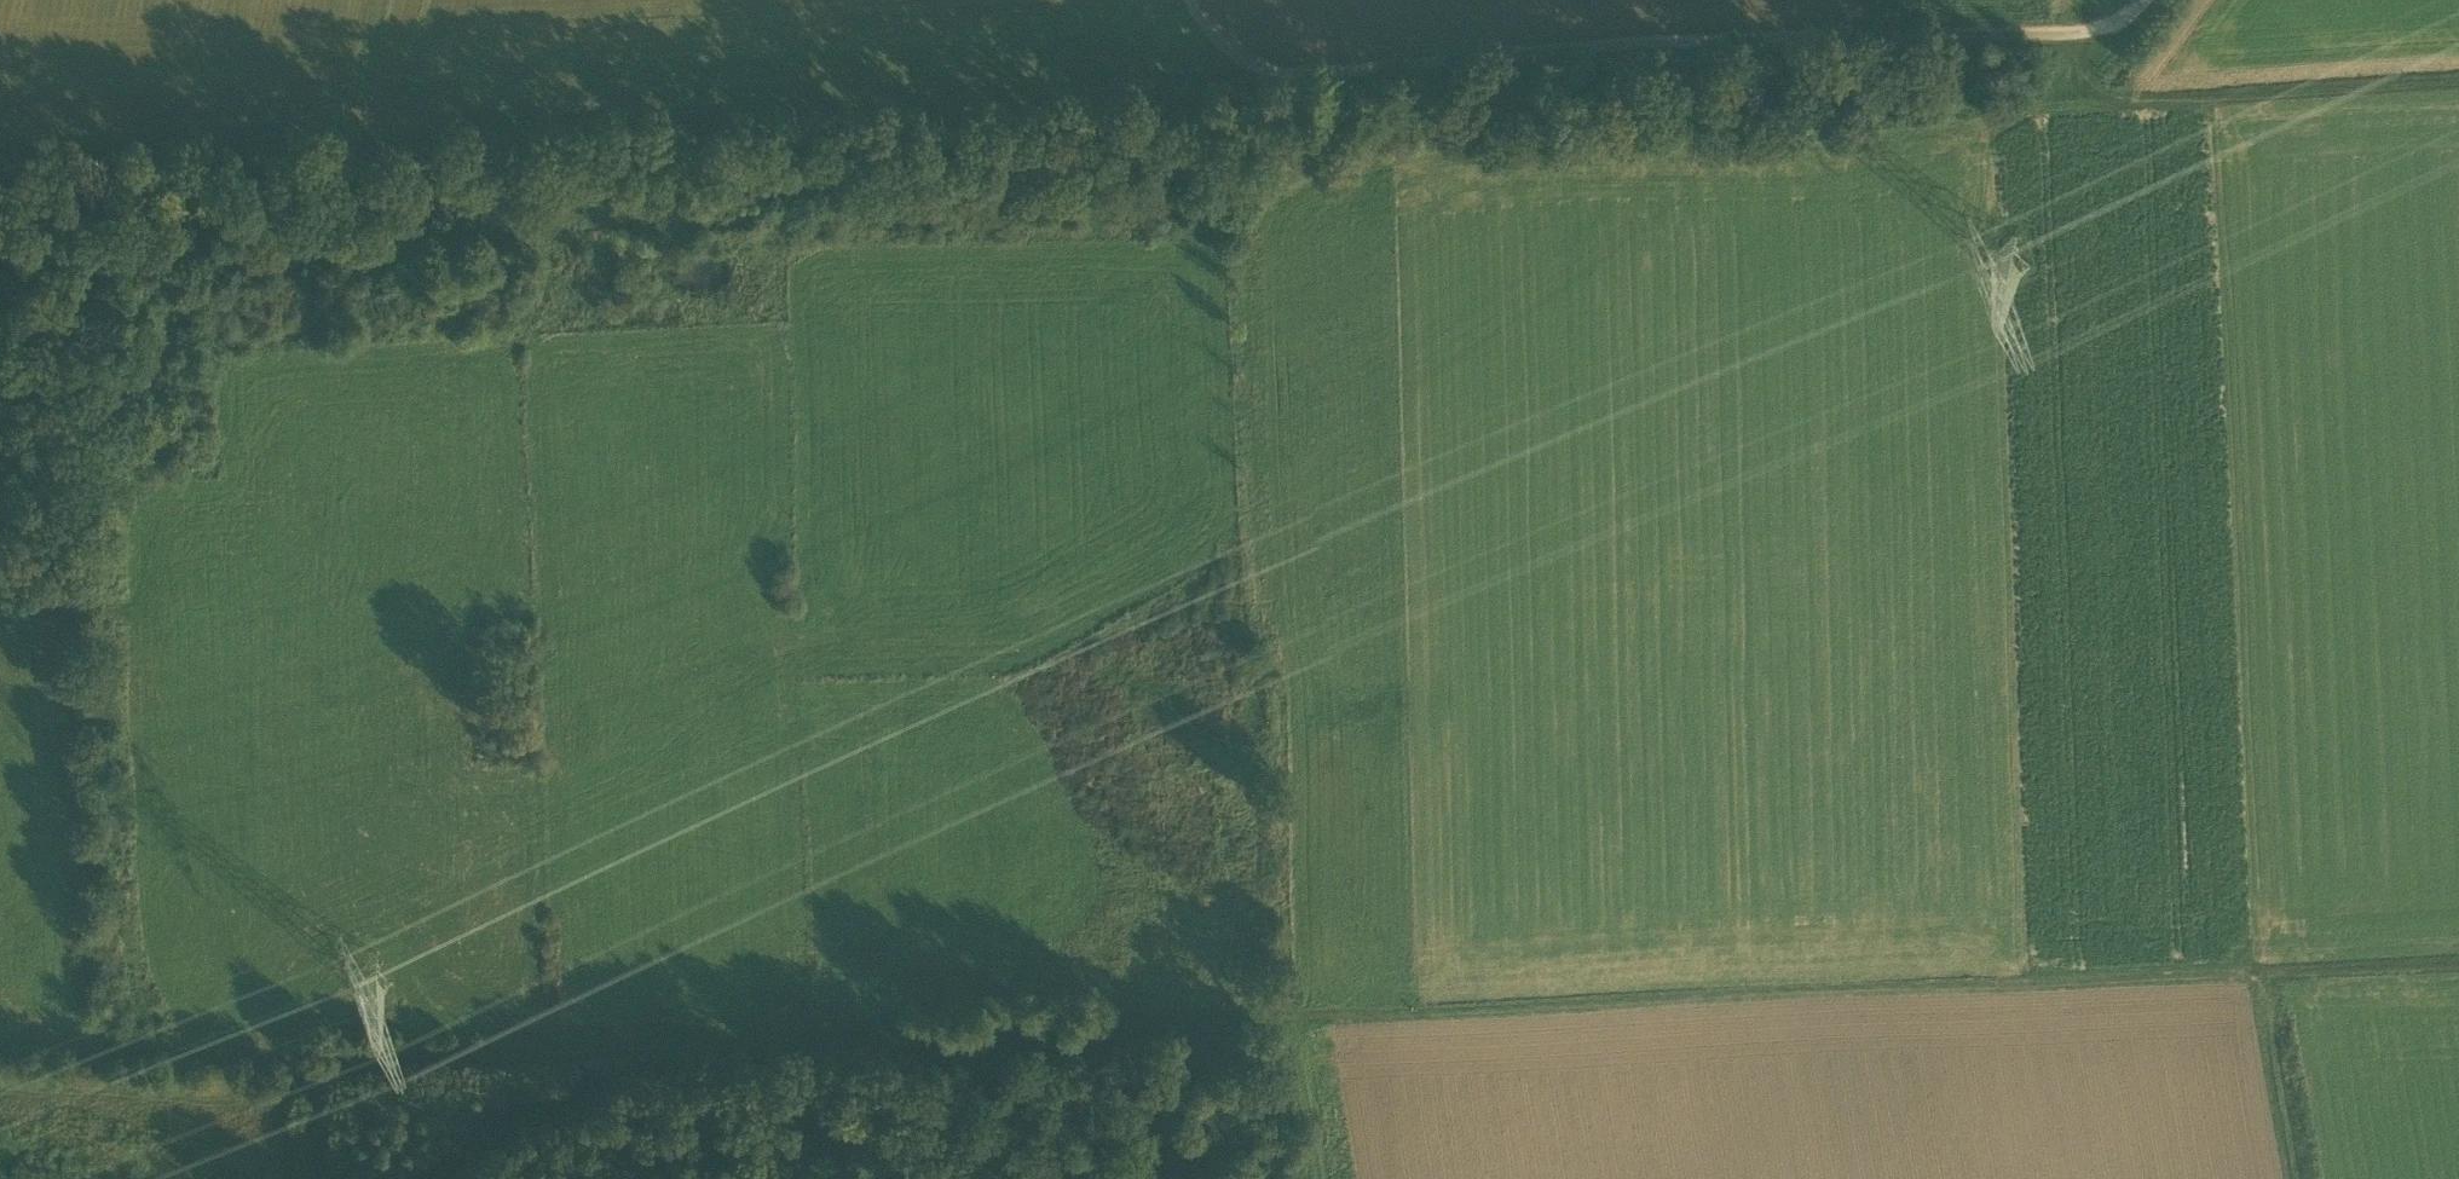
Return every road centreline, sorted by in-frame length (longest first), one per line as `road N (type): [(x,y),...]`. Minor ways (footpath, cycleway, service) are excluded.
road 1 (track): [(326,1178),(304,1065),(1279,1019),(1310,1178)]
road 2 (track): [(1279,1019),(2458,967)]
road 3 (track): [(1246,79),(1653,44),(2081,30)]
road 4 (track): [(2261,976),(2296,1178)]

